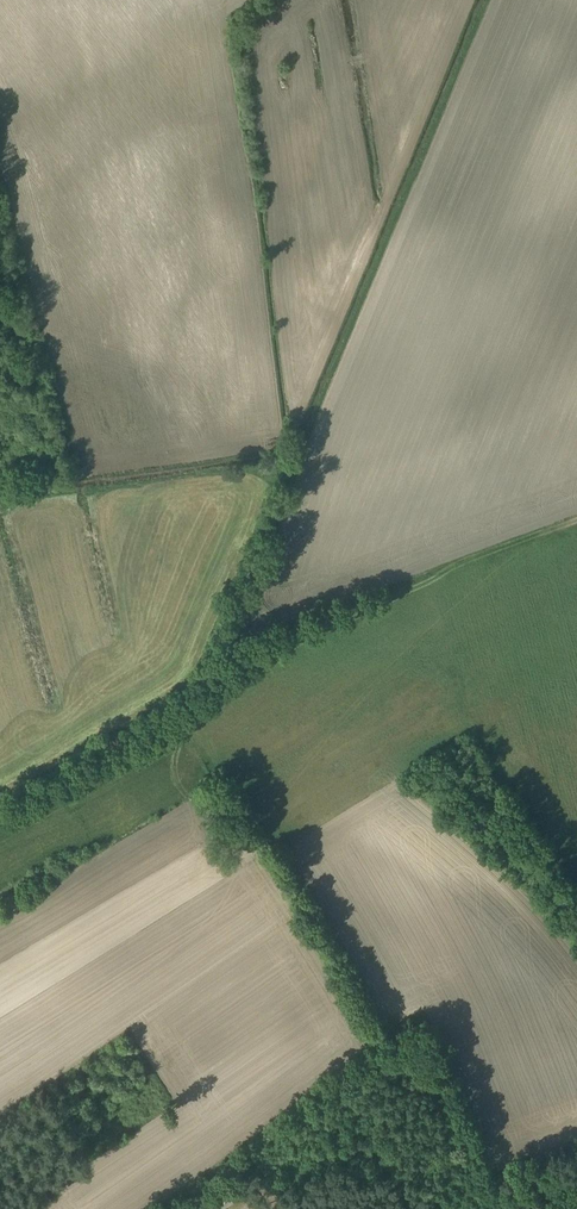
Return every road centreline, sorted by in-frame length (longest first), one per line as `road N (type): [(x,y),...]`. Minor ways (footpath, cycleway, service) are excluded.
road 1 (track): [(184,1103),(27,1208)]
road 2 (track): [(439,574),(576,522)]

